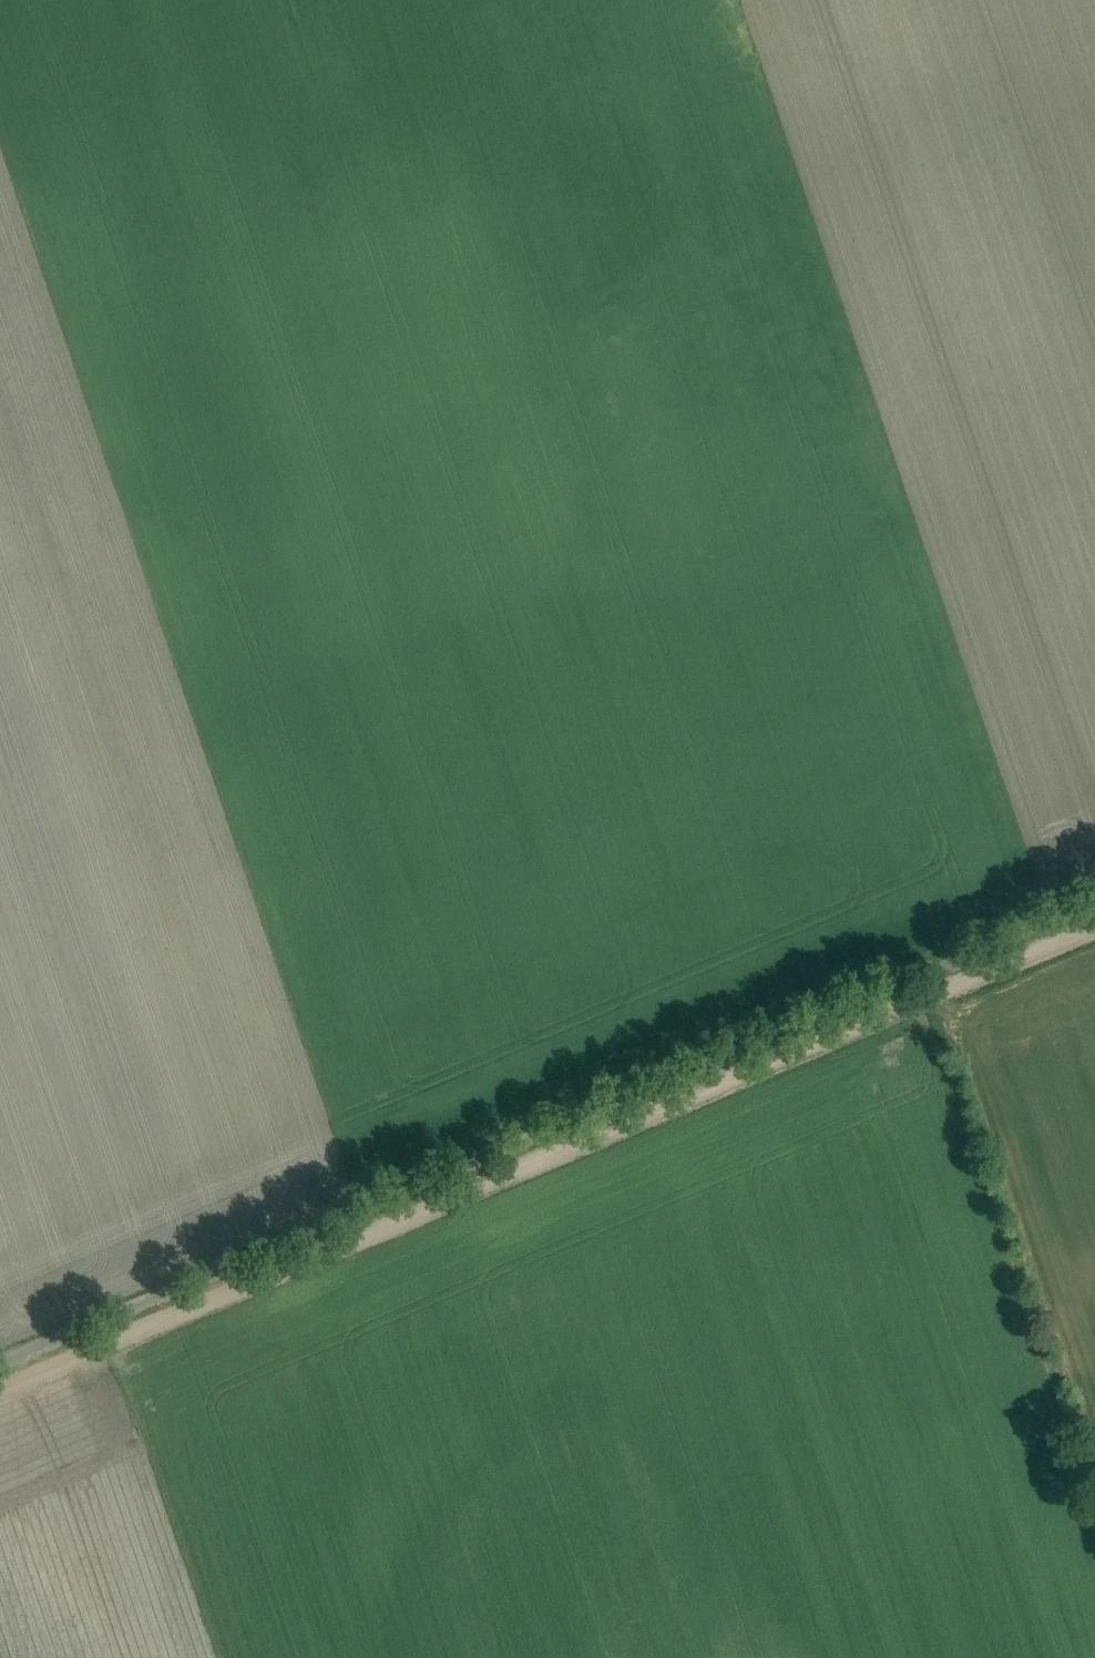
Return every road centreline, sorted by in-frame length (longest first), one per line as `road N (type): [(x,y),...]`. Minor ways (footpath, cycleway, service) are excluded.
road 1 (track): [(1094,926),(0,1392)]
road 2 (track): [(945,989),(1094,1433)]

